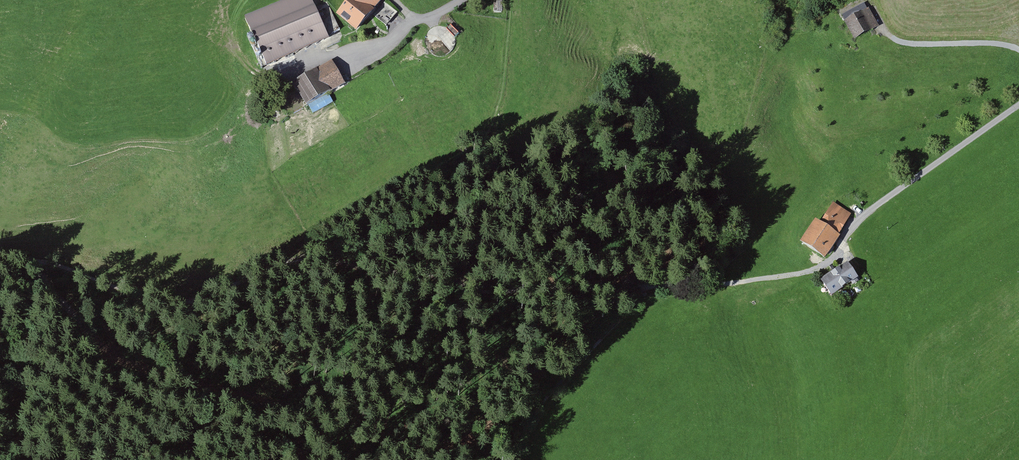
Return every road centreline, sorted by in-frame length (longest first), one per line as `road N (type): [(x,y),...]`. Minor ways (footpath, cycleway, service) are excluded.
road 1 (track): [(8,261),(83,268),(177,289),(307,239),(389,217),(442,181),(483,138)]
road 2 (track): [(385,459),(391,404),(459,284),(489,193),(483,138),(512,76),(510,0)]
road 3 (unclassified): [(1018,107),(867,214),(819,270),(652,289)]
road 4 (track): [(0,262),(69,303),(118,347),(263,403),(334,459)]
road 5 (track): [(652,289),(459,284),(338,261),(307,239)]
road 6 (unclassified): [(885,33),(918,46),(1018,50)]

